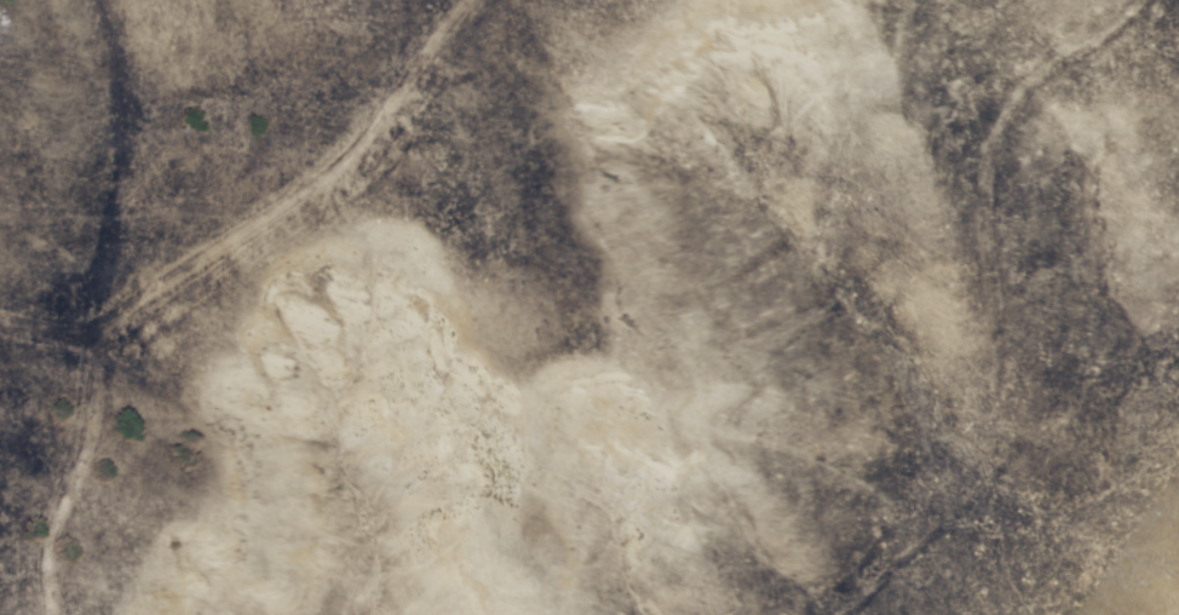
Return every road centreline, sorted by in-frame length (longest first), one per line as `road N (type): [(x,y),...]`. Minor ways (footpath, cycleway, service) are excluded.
road 1 (track): [(421,0),(173,278)]
road 2 (track): [(173,278),(88,446),(40,614)]
road 3 (track): [(0,294),(173,278)]

